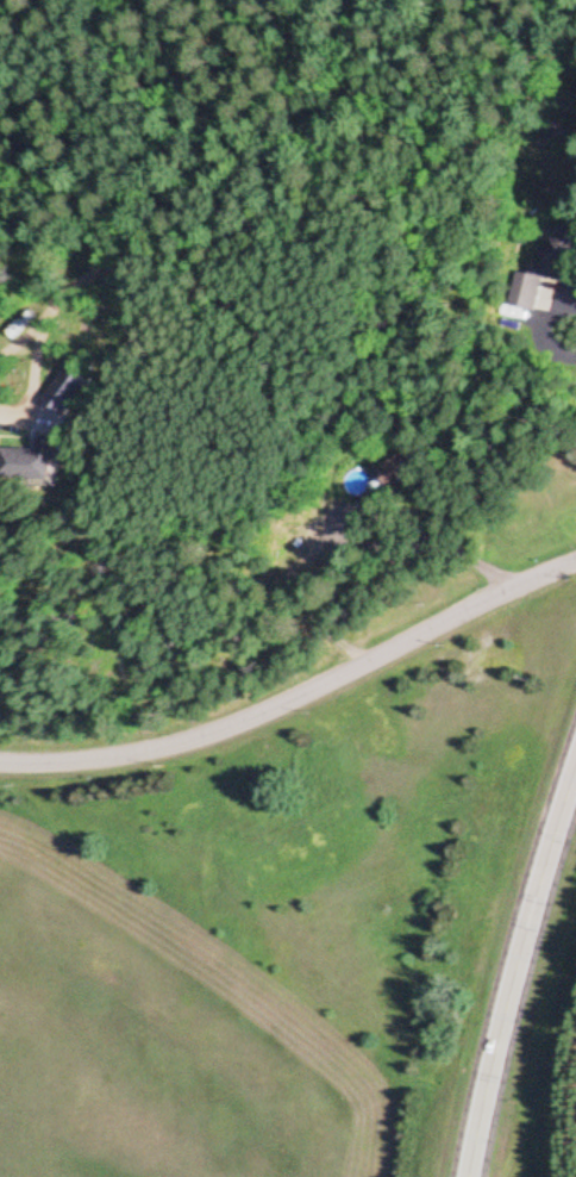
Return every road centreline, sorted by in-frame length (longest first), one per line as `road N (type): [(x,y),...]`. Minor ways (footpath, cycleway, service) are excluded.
road 1 (residential): [(0,768),(158,759),(306,704),(575,565)]
road 2 (primary): [(472,1176),(575,772)]

